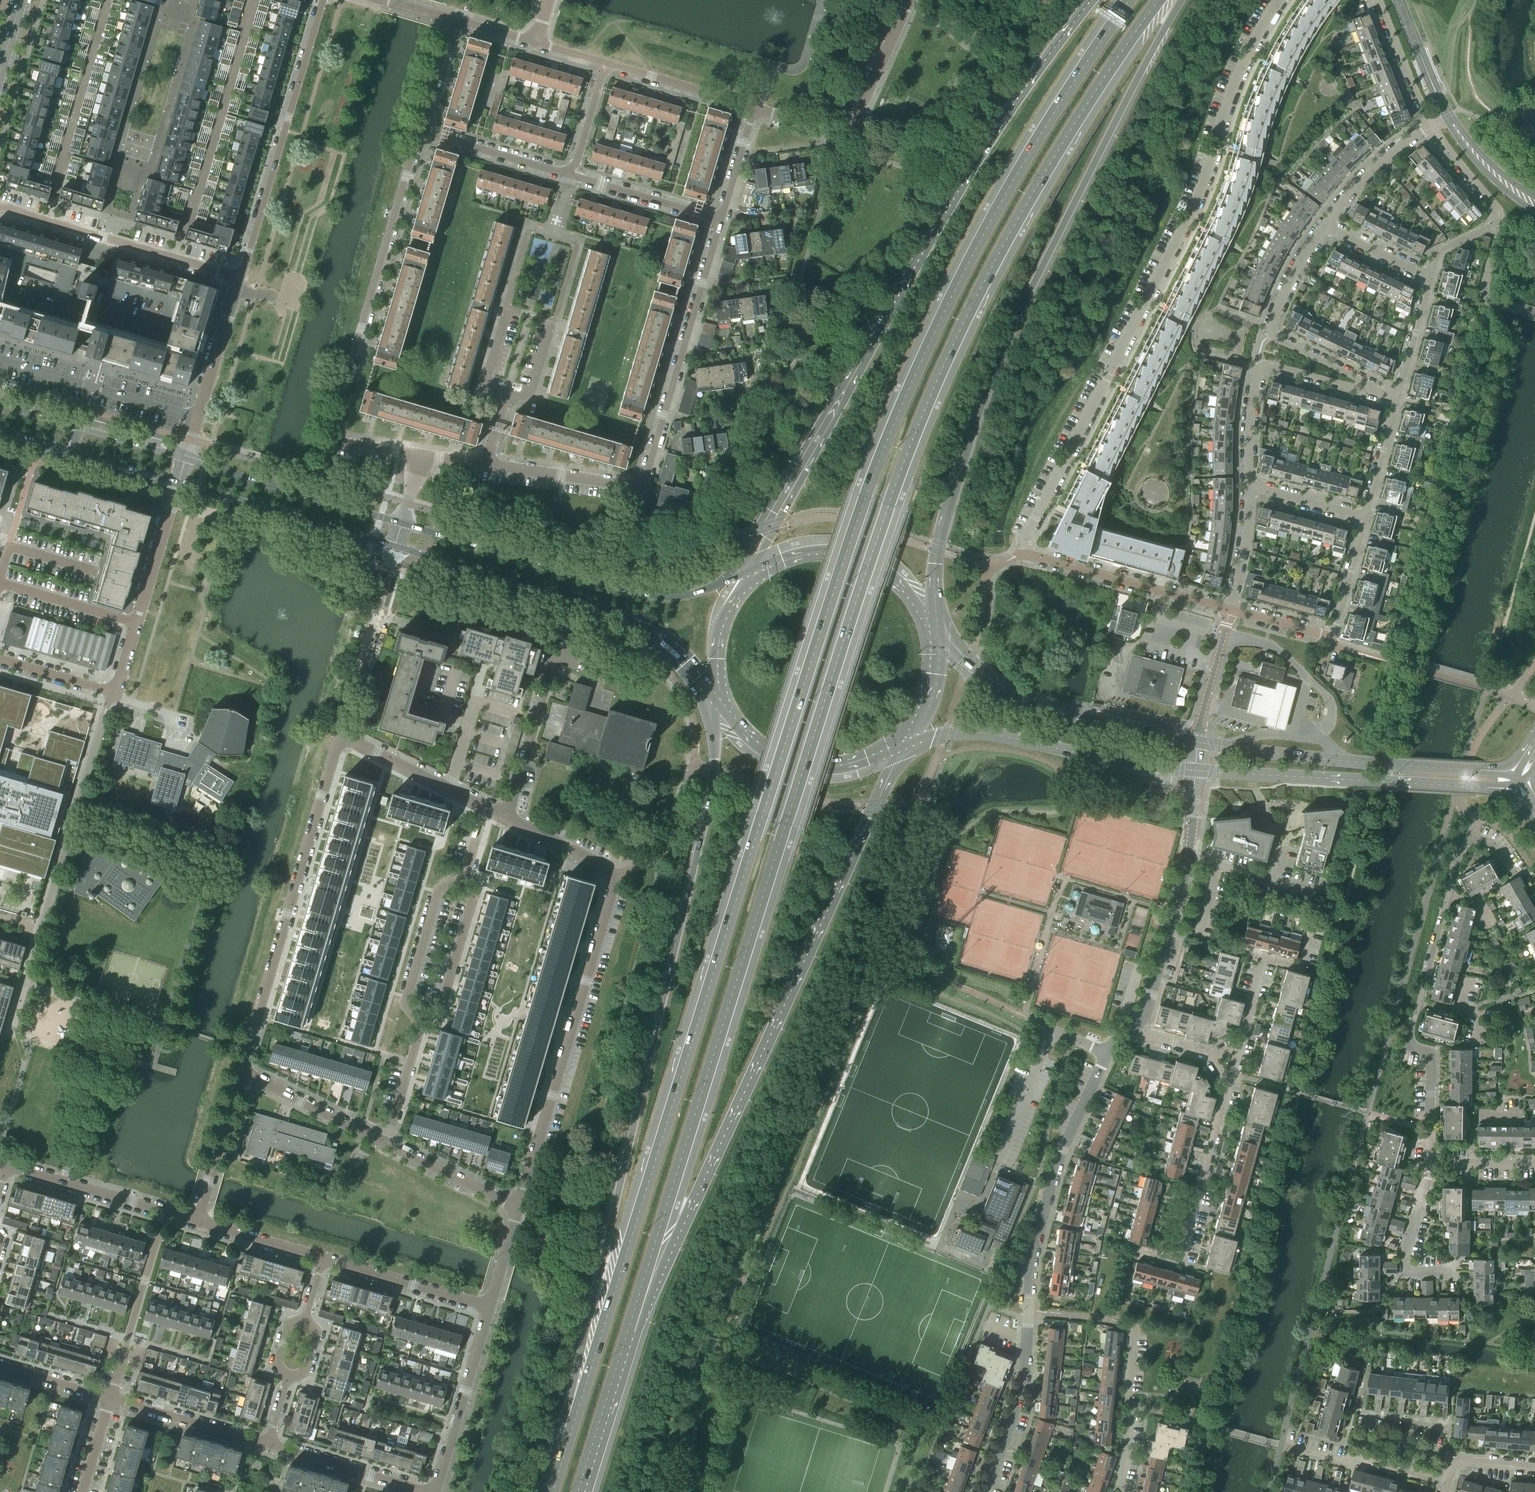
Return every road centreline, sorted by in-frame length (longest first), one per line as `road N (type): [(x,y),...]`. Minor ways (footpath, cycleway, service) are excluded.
road 1 (primary): [(1130,0),(1031,146),(907,381),(812,655),(568,1442)]
road 2 (primary): [(628,1330),(835,663),(931,394),(1052,162),(1160,0)]
road 3 (residential): [(1231,610),(1018,555),(1196,202),(1242,65),(1279,0)]
road 4 (primary): [(716,705),(714,769),(574,1386),(568,1442)]
road 5 (primary): [(933,621),(937,552),(992,376),(1106,141),(1186,0)]
road 6 (primary): [(1095,0),(951,206),(747,568)]
road 7 (primary): [(628,1330),(815,948),(900,751)]
road 8 (residential): [(517,1208),(613,886),(603,865),(508,818)]
road 9 (residential): [(1107,1054),(1061,1151),(1041,1218),(1025,1376),(984,1491)]
road 10 (residential): [(721,219),(644,481),(487,464)]
road 11 (residential): [(420,455),(330,436),(421,123)]
road 12 (track): [(1508,306),(1411,667)]
road 13 (secondary): [(393,548),(658,638),(715,702)]
road 14 (secondary): [(744,571),(683,597),(660,596),(401,523)]
road 15 (residential): [(340,732),(242,1071)]
road 16 (tertiary): [(1195,771),(1512,788)]
road 17 (tertiary): [(1514,772),(1198,742)]
road 18 (tertiary): [(1198,742),(1008,694),(967,665),(934,624)]
road 19 (tertiary): [(903,748),(967,731),(1195,771)]
road 20 (residential): [(323,0),(240,278)]
road 21 (residential): [(1195,771),(1188,856),(1143,1016),(1130,1030)]
road 22 (residential): [(1248,487),(1249,423),(1263,367),(1398,400)]
road 23 (residential): [(240,278),(0,208)]
road 24 (secondary): [(178,483),(393,548)]
road 25 (secondary): [(401,523),(186,459)]
road 26 (residential): [(1141,1248),(1178,1257),(1228,1082)]
road 27 (secondary): [(933,621),(900,579),(856,553),(805,549),(747,568)]
road 28 (residential): [(1431,278),(1440,251),(1492,225),(1498,214),(1428,125)]
road 29 (secondary): [(716,705),(758,752),(803,771),(853,768),(900,751)]
road 30 (residential): [(198,1221),(7,1165)]
road 31 (secondary): [(186,459),(0,399)]
road 32 (residential): [(435,1491),(488,1308)]
road 33 (residential): [(508,818),(559,635)]
road 34 (residential): [(0,659),(111,691),(136,622)]
road 35 (residential): [(240,278),(186,459)]
road 36 (secondary): [(0,431),(178,483)]
road 37 (residential): [(1238,1045),(1261,958),(1300,969),(1313,920)]
road 38 (residential): [(1419,1002),(1459,851),(1474,840)]
road 39 (residential): [(488,1308),(323,1258)]
road 40 (residential): [(432,1491),(266,1445)]
road 41 (residential): [(1429,1162),(1431,1059),(1411,1039),(1419,1002)]
road 42 (primary): [(579,1491),(628,1330)]
road 43 (residential): [(459,881),(438,890),(406,995),(420,1023)]
road 44 (residential): [(485,807),(340,732)]
road 45 (residential): [(721,219),(565,173)]
road 46 (residential): [(266,1445),(111,1397)]
road 47 (residential): [(420,1023),(443,1005),(461,942),(471,901),(459,881)]
road 48 (residential): [(384,1142),(242,1071)]
road 49 (residential): [(1448,1480),(1294,1448)]
road 50 (residential): [(605,63),(755,108)]
road 51 (residential): [(242,1071),(198,1221)]
road 52 (residential): [(1124,1491),(1134,1336)]
road 53 (residential): [(565,173),(437,136),(421,123)]
road 54 (residential): [(1448,1272),(1409,1270),(1405,1261),(1429,1162)]
road 55 (residential): [(517,1208),(384,1142)]
road 56 (residential): [(136,622),(178,483)]
road 57 (residential): [(1428,125),(1366,176),(1324,225)]
road 58 (residential): [(1398,400),(1271,331)]
road 59 (residential): [(136,622),(0,584)]
road 60 (unclassified): [(851,127),(908,0)]
road 61 (residential): [(1198,742),(1231,610)]
road 62 (secondary): [(744,571),(719,636),(715,702)]
road 63 (residential): [(1428,125),(1378,0)]
road 64 (secondary): [(903,748),(932,688),(934,624)]
road 65 (residential): [(323,1258),(198,1221)]
road 66 (residential): [(378,608),(340,732)]
road 67 (residential): [(1534,206),(1467,147),(1448,115)]
road 68 (residential): [(1398,400),(1431,278)]
road 69 (residential): [(1448,115),(1398,0)]
road 70 (residential): [(384,1142),(420,1023)]
road 71 (residential): [(1231,610),(1248,487)]
road 72 (residential): [(1366,518),(1398,400)]
road 73 (residential): [(1366,518),(1248,487)]
road 74 (residential): [(1330,634),(1366,518)]

